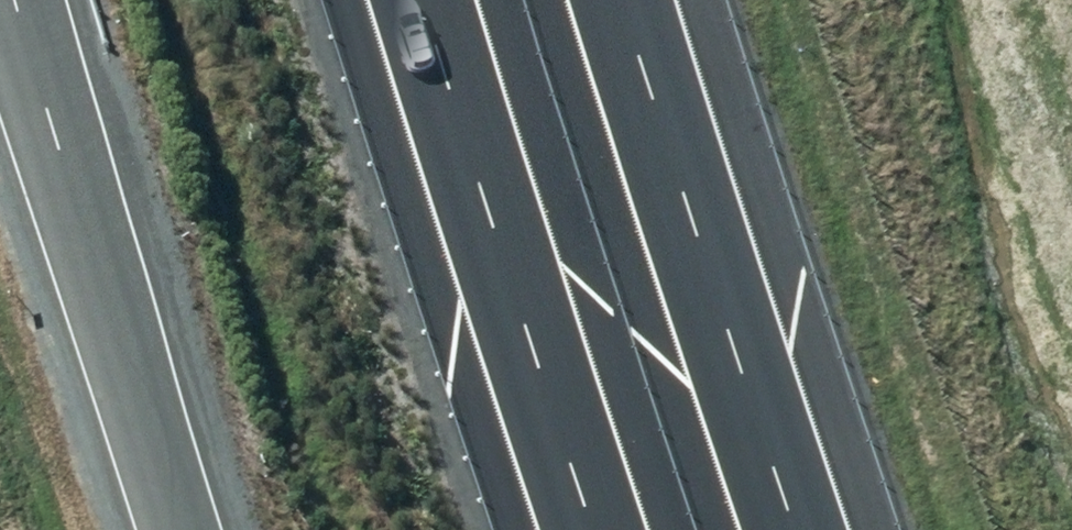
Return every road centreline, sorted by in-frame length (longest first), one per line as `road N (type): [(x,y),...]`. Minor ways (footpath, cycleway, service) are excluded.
road 1 (motorway): [(656,0),(827,529)]
road 2 (motorway): [(628,529),(469,0)]
road 3 (unclassified): [(47,0),(202,529)]

